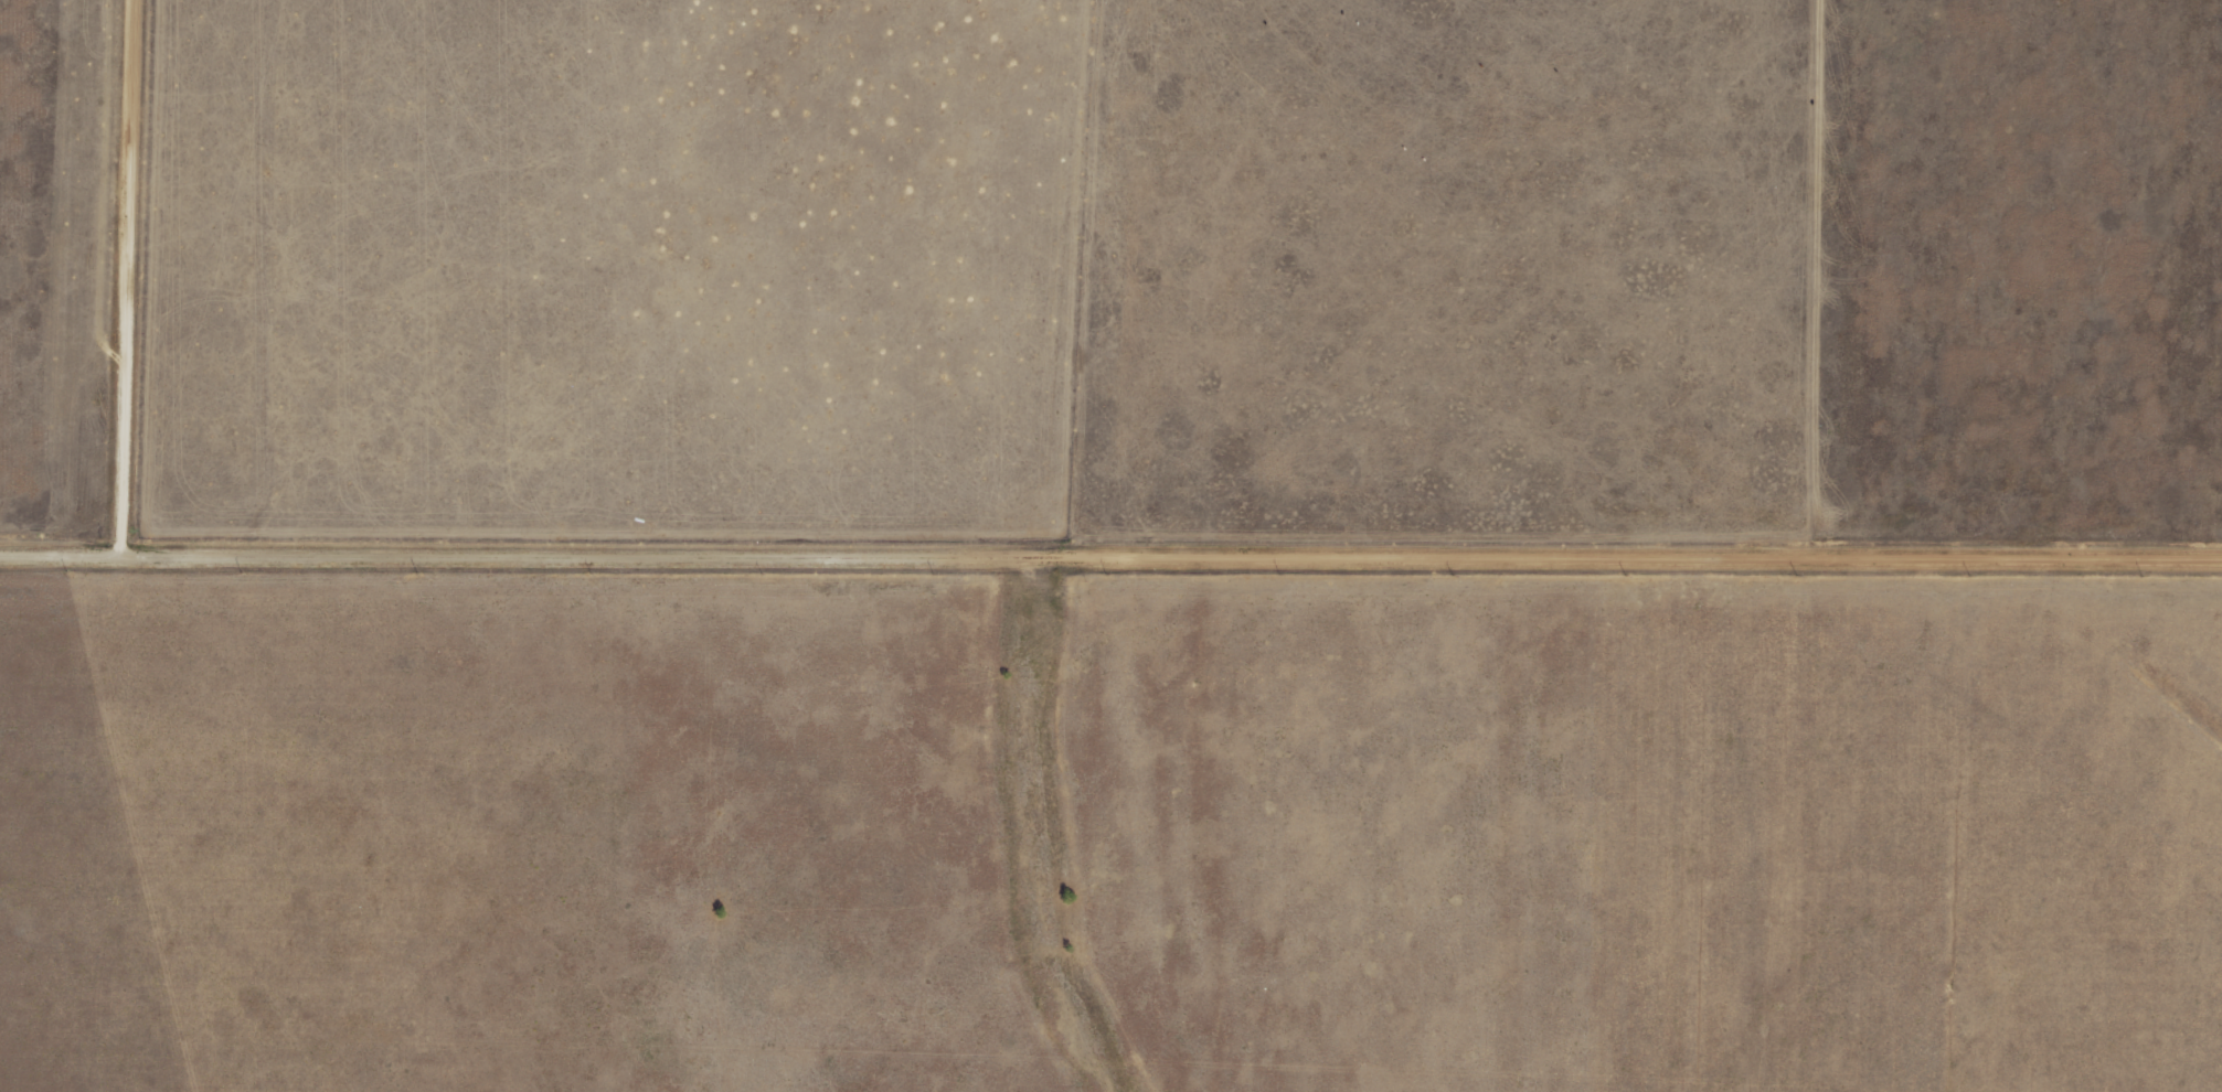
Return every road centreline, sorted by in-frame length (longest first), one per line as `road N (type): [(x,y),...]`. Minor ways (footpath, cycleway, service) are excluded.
road 1 (residential): [(0,554),(2221,560)]
road 2 (residential): [(121,556),(134,0)]

